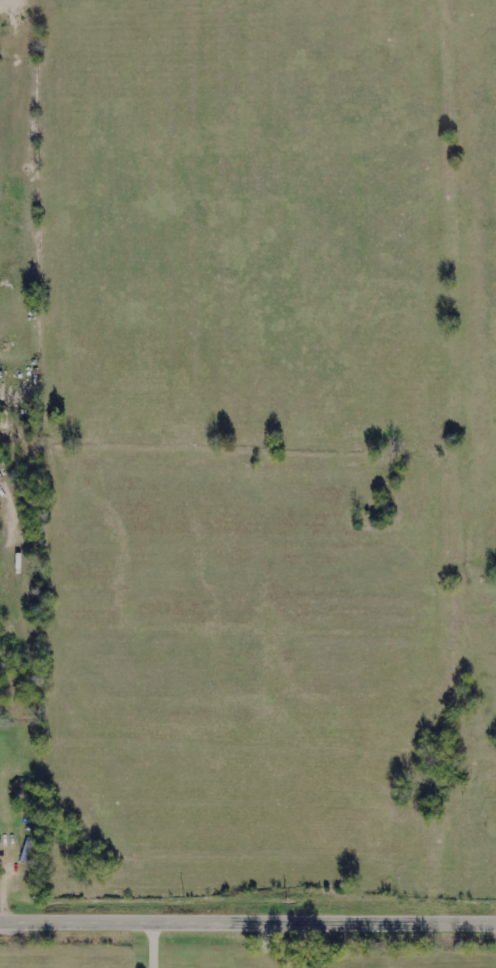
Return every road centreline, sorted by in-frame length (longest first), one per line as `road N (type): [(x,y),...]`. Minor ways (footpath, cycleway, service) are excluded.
road 1 (secondary): [(0,923),(495,925)]

